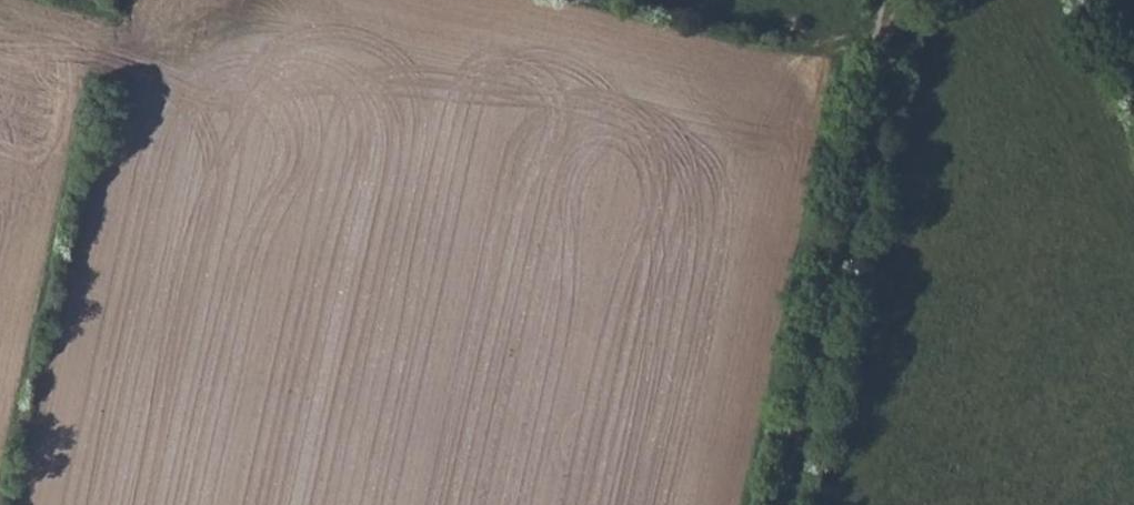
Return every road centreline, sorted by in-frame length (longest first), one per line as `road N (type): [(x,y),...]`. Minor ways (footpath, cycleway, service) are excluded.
road 1 (track): [(777,504),(896,0)]

